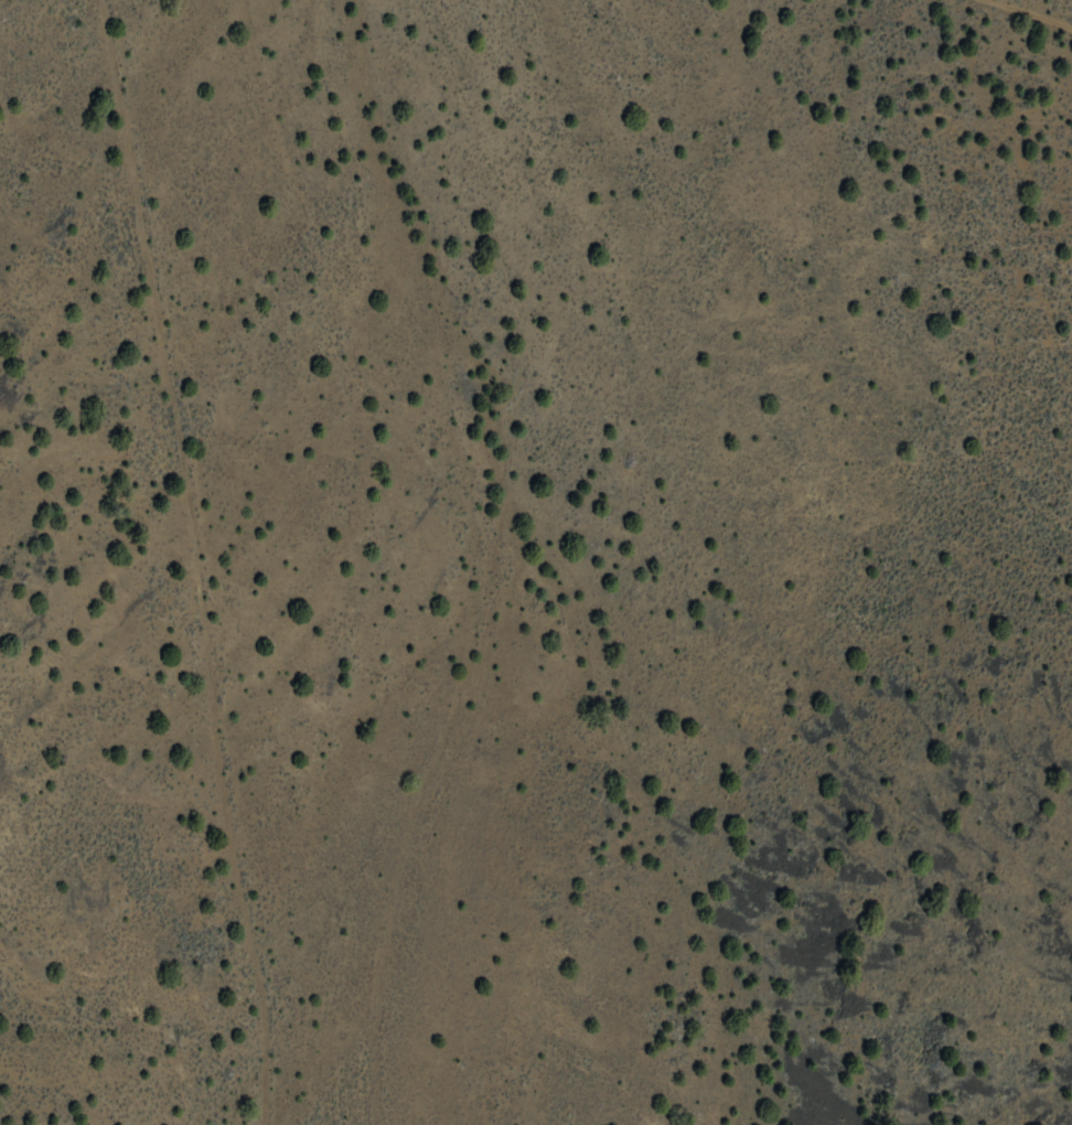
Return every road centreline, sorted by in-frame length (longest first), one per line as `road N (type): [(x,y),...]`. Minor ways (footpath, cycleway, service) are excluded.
road 1 (track): [(104,0),(189,468),(234,843),(267,1007),(266,1124)]

